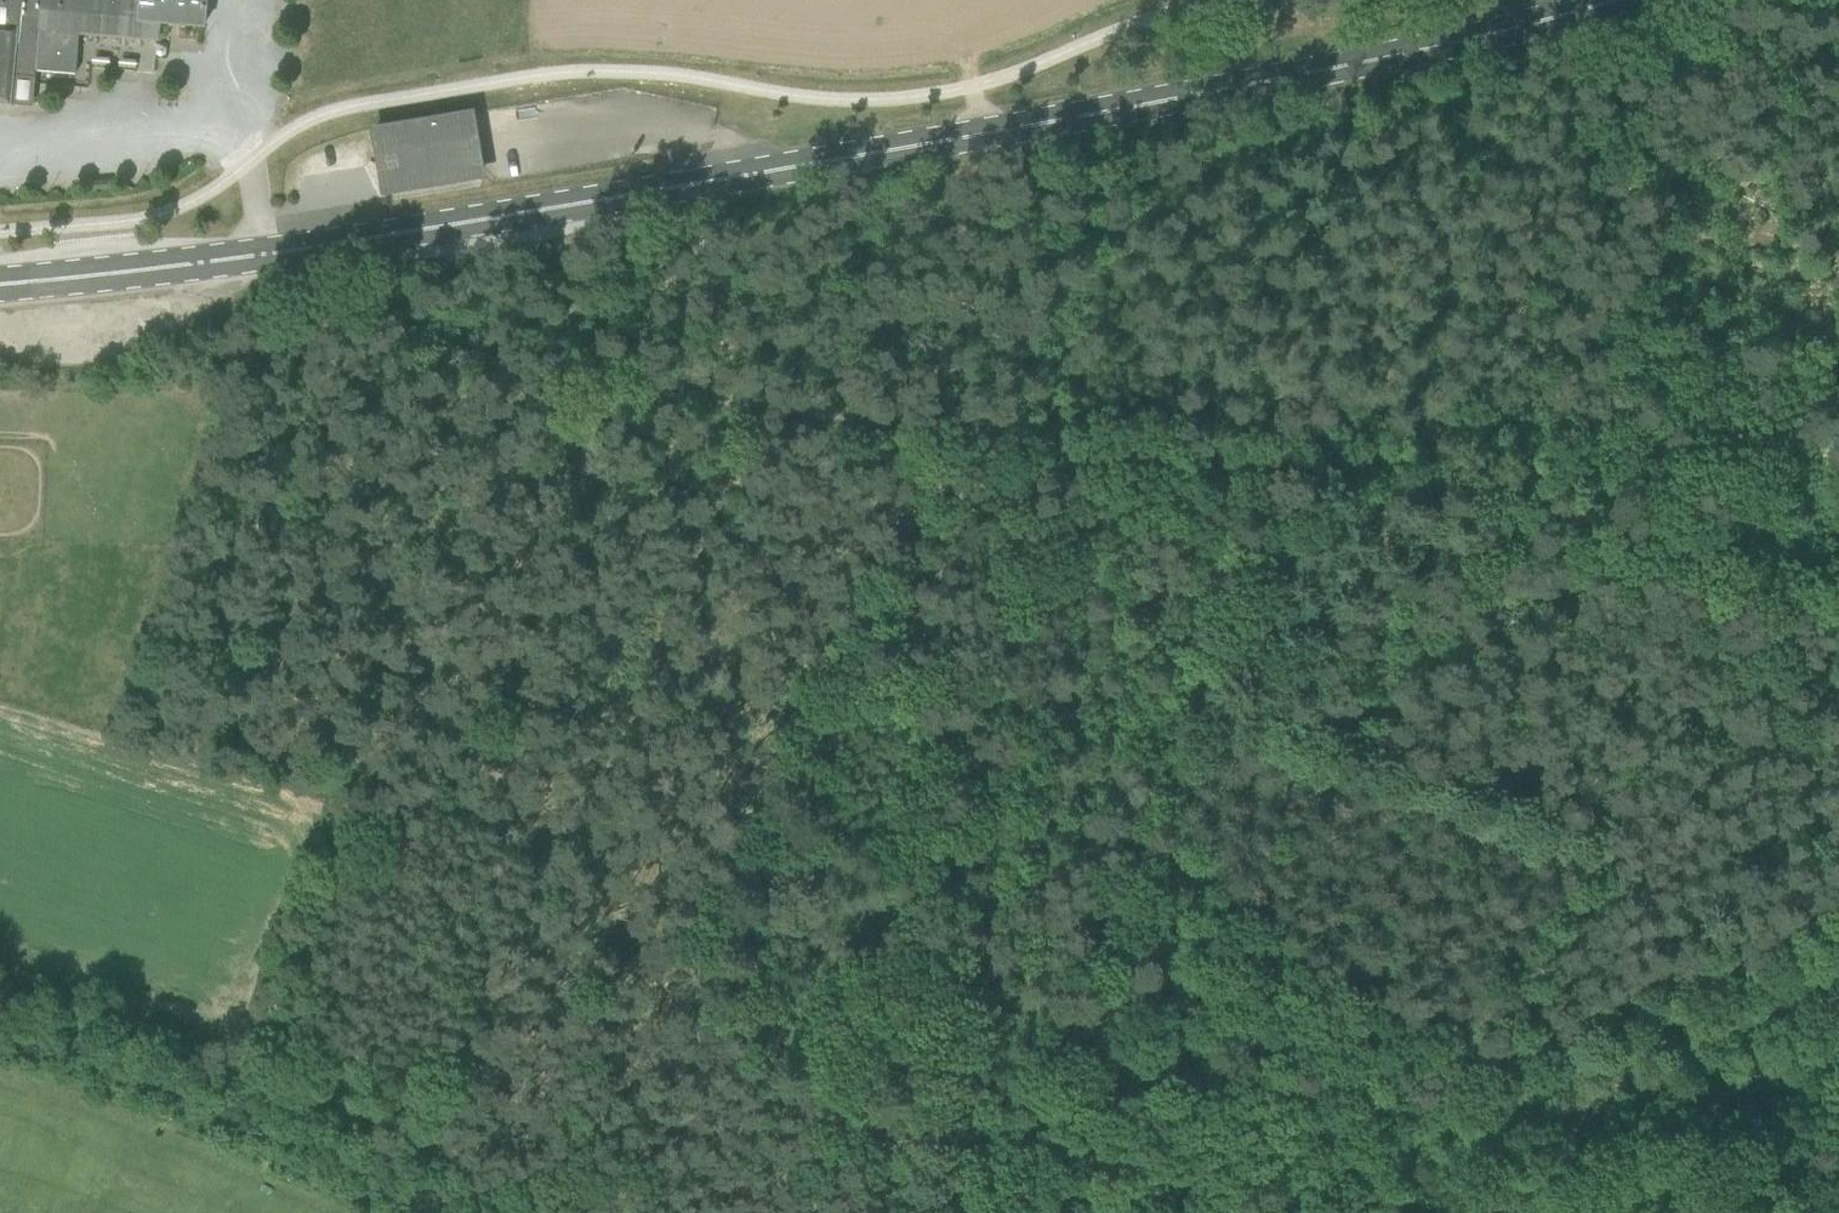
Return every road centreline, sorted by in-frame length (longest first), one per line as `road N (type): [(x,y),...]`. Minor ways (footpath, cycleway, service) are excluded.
road 1 (primary): [(0,285),(267,254),(957,139),(1397,56),(1618,0)]
road 2 (track): [(1838,911),(1763,953),(1461,1074),(1049,1212)]
road 3 (track): [(1826,1212),(1838,1090)]

